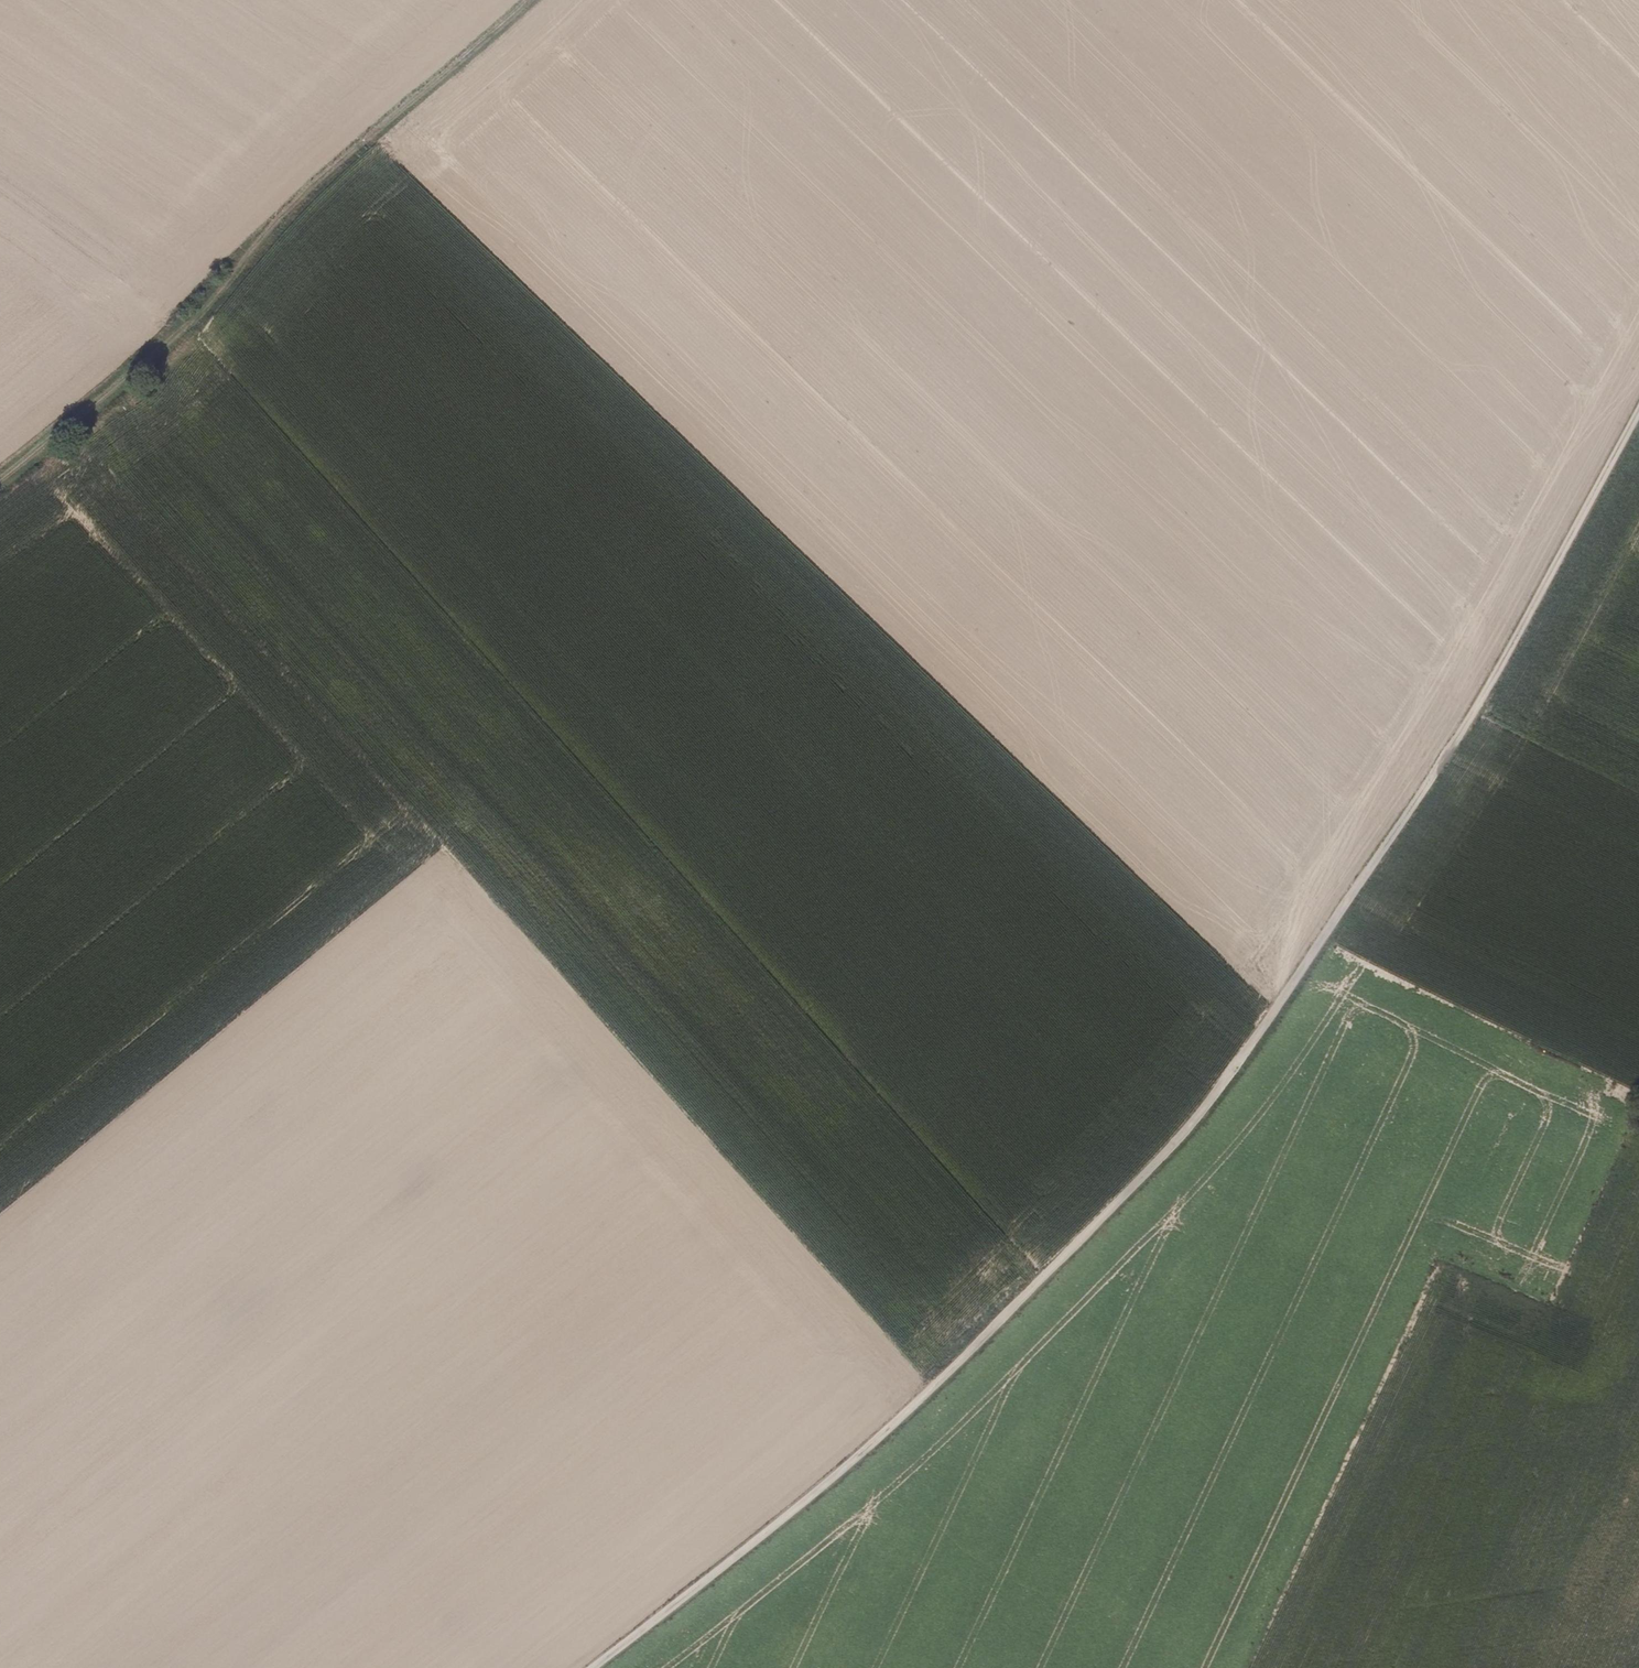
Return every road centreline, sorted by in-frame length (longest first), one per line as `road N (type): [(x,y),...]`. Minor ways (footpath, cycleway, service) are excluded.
road 1 (track): [(600,1667),(867,1455),(1182,1143),(1461,737),(1638,409)]
road 2 (track): [(532,0),(285,213),(194,321),(0,481)]

